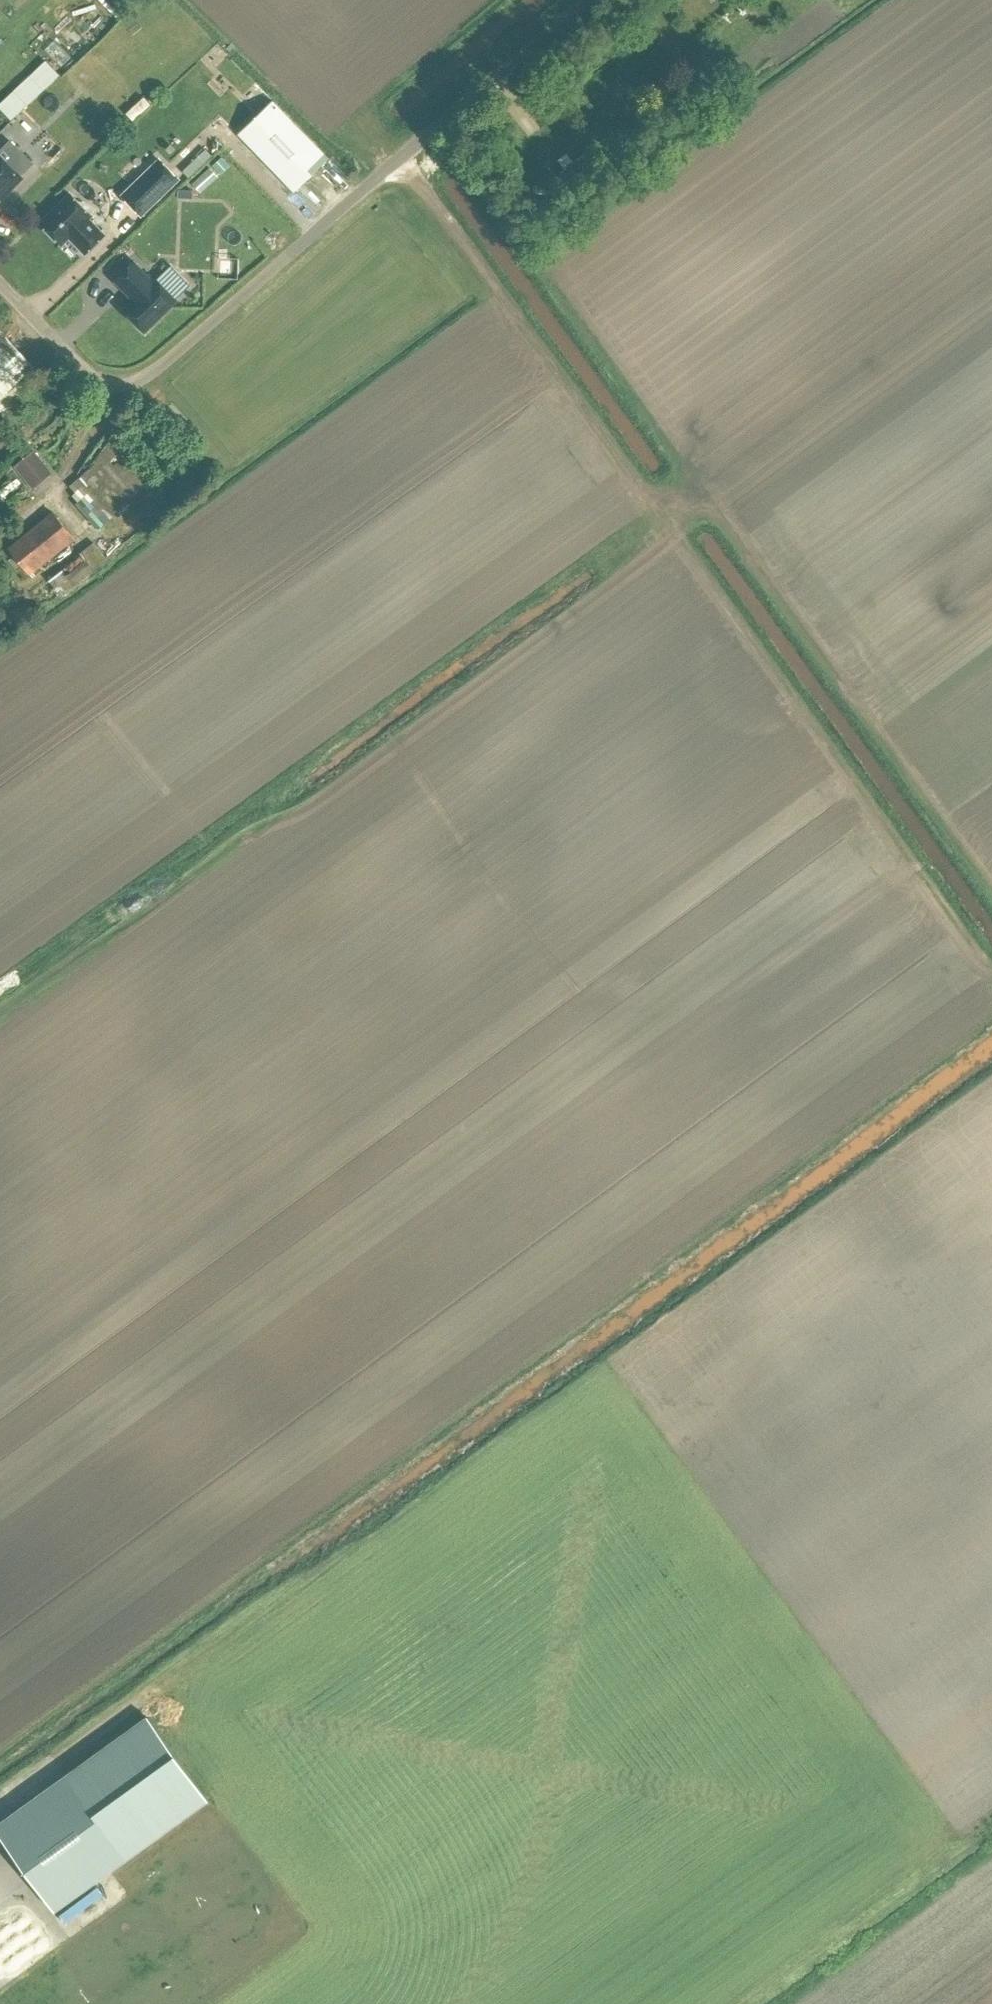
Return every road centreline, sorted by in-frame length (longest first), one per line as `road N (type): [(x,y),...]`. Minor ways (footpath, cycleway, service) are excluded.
road 1 (unclassified): [(0,283),(99,380),(137,383),(589,0)]

